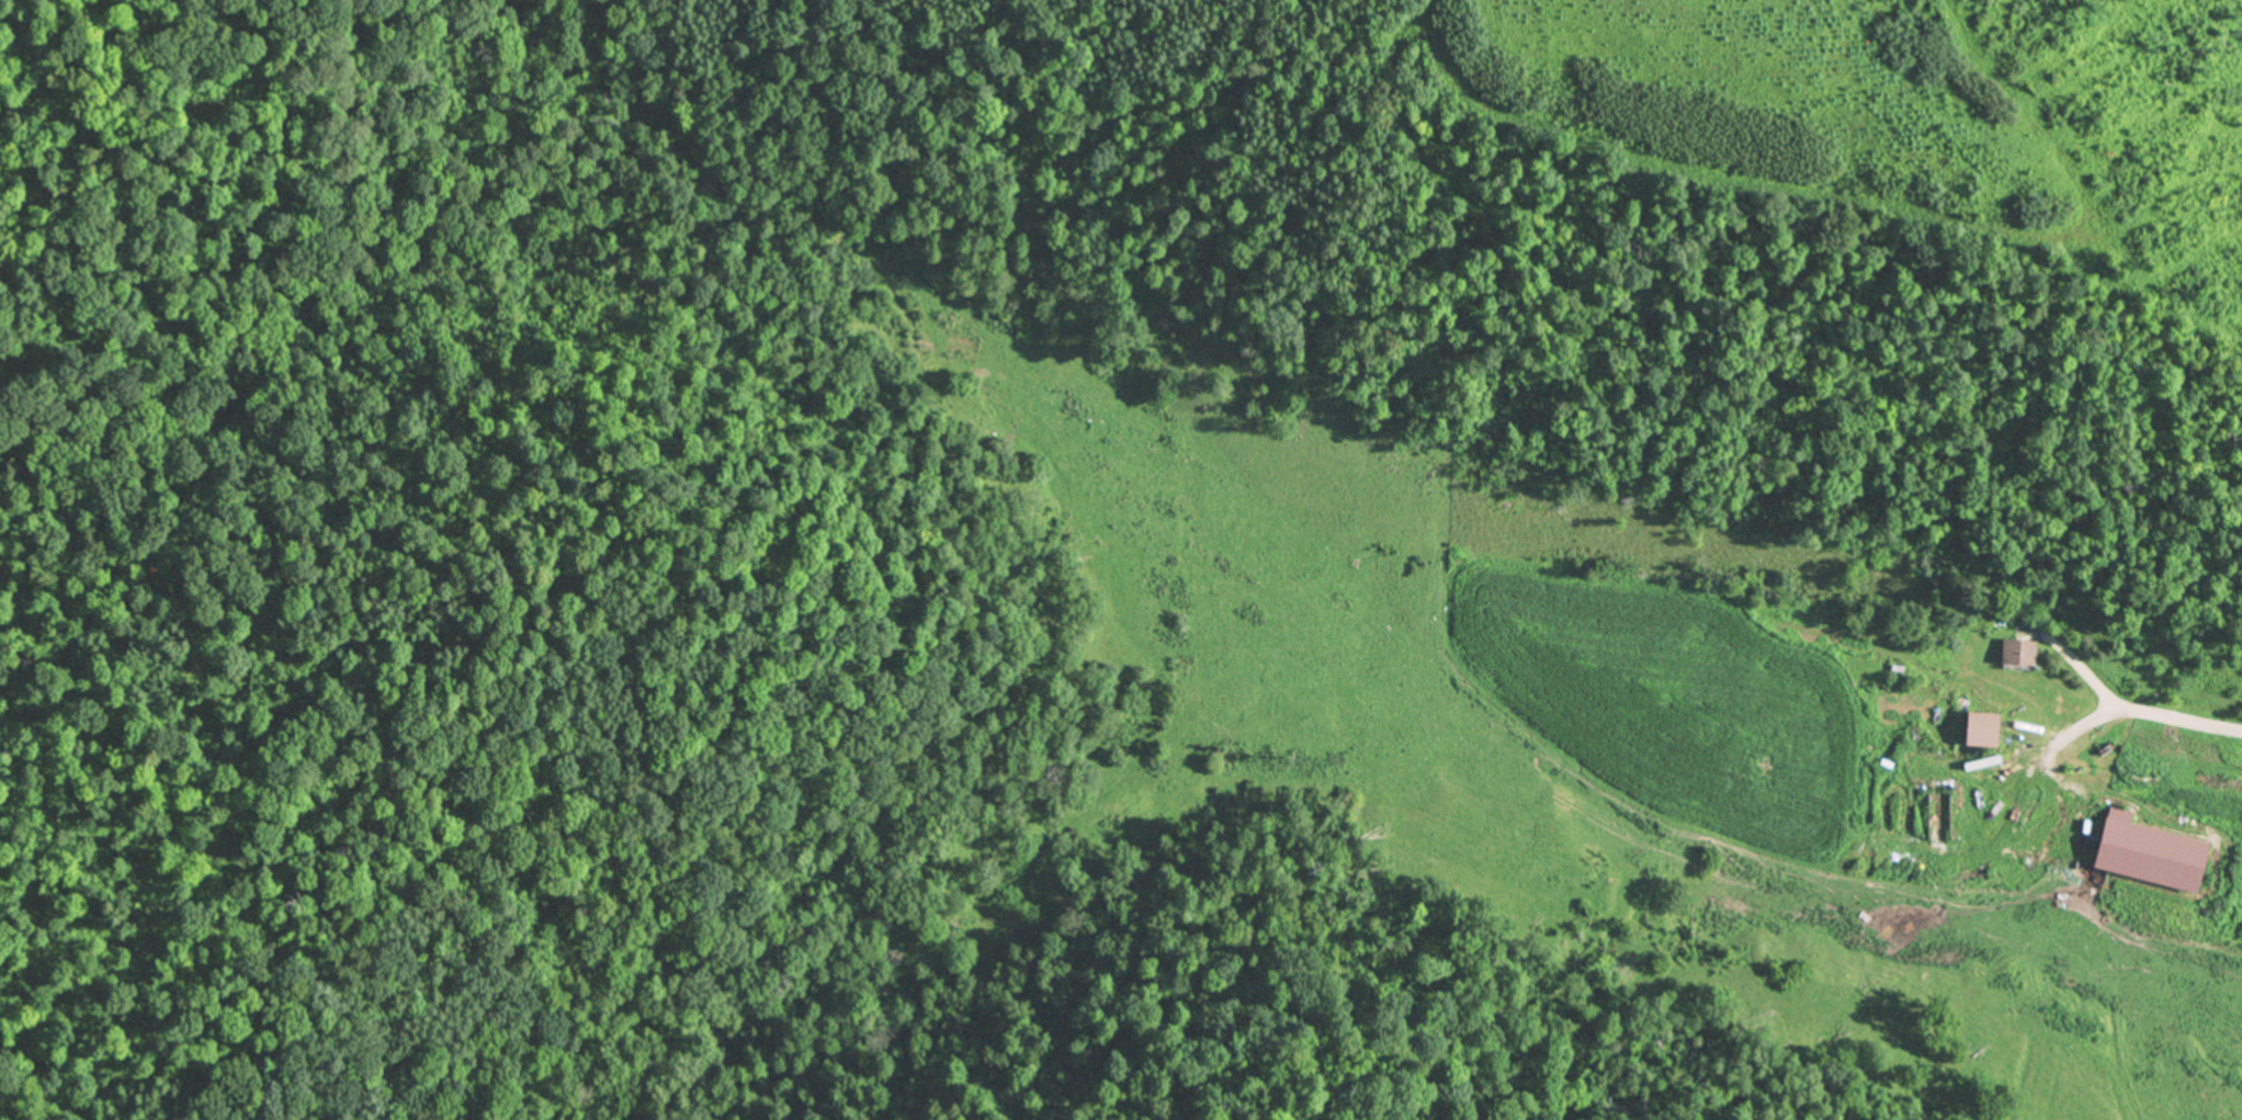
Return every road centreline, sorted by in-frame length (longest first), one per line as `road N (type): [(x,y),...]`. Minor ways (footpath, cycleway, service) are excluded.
road 1 (residential): [(2111,708),(2241,731)]

